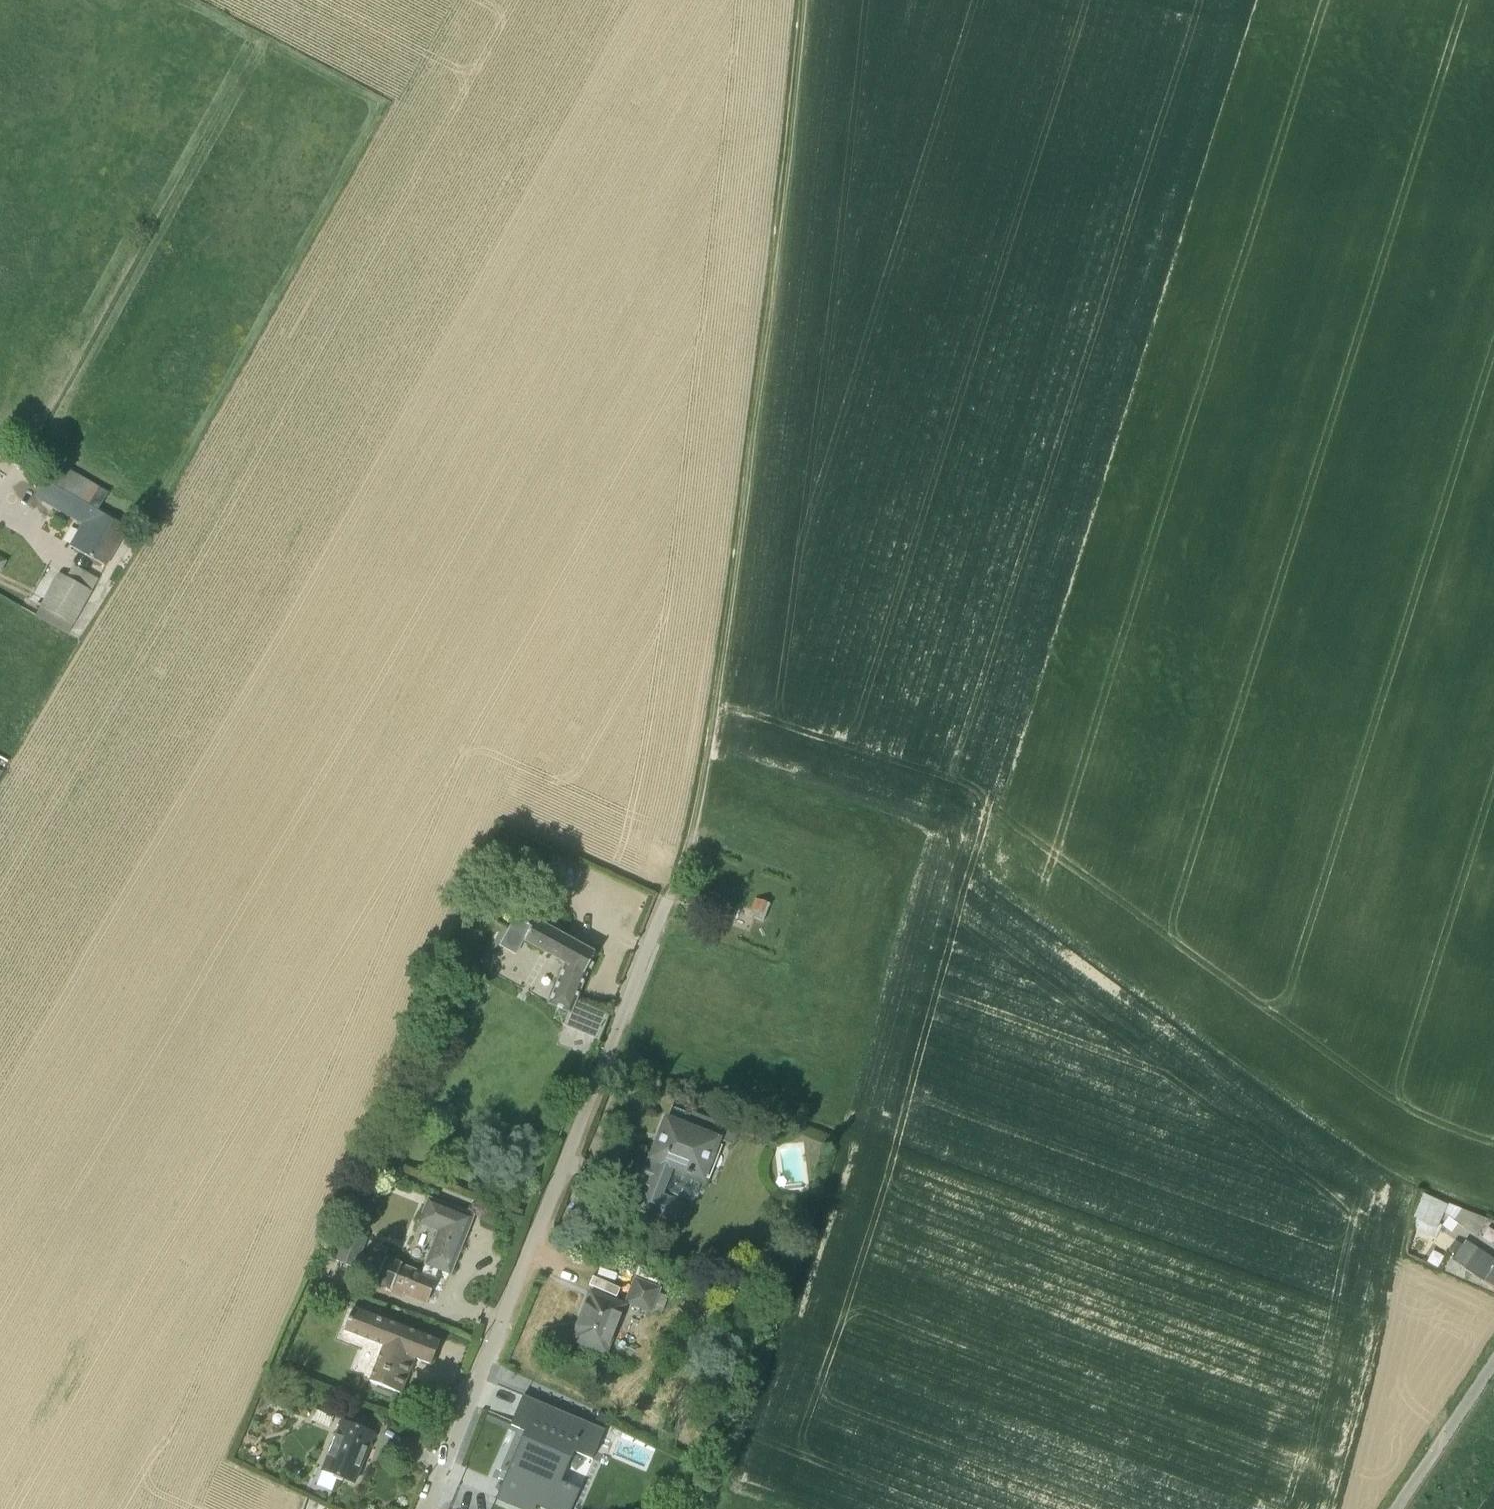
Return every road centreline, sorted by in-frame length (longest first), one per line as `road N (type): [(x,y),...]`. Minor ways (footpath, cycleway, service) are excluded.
road 1 (track): [(801,0),(723,646),(695,816),(665,908)]
road 2 (residential): [(427,1508),(665,908)]
road 3 (unclassified): [(1395,1508),(1493,1361)]

